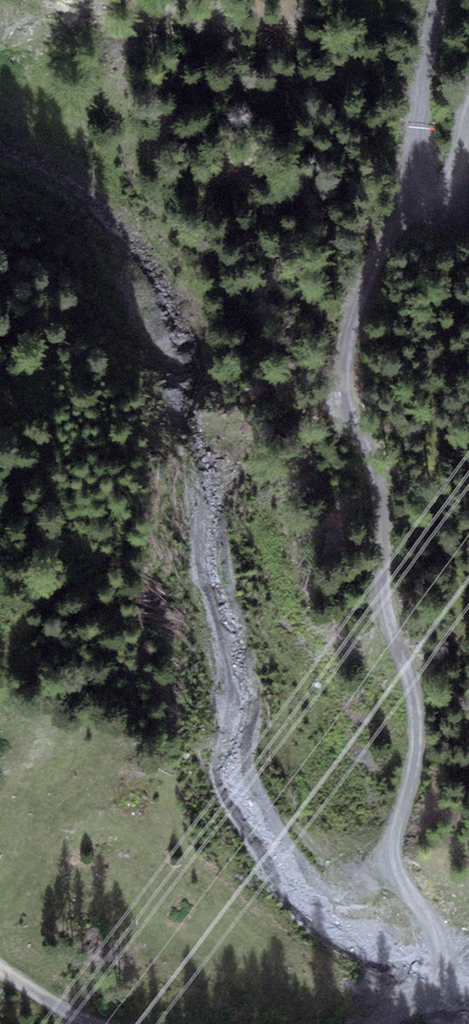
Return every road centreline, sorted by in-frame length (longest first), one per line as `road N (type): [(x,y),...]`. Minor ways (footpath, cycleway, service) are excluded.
road 1 (track): [(383,1023),(430,990),(440,948),(393,853),(415,711),(383,607),(380,500),(354,413),(352,337),(376,259),(412,209),(453,177),(468,111)]
road 2 (track): [(412,209),(432,0)]

